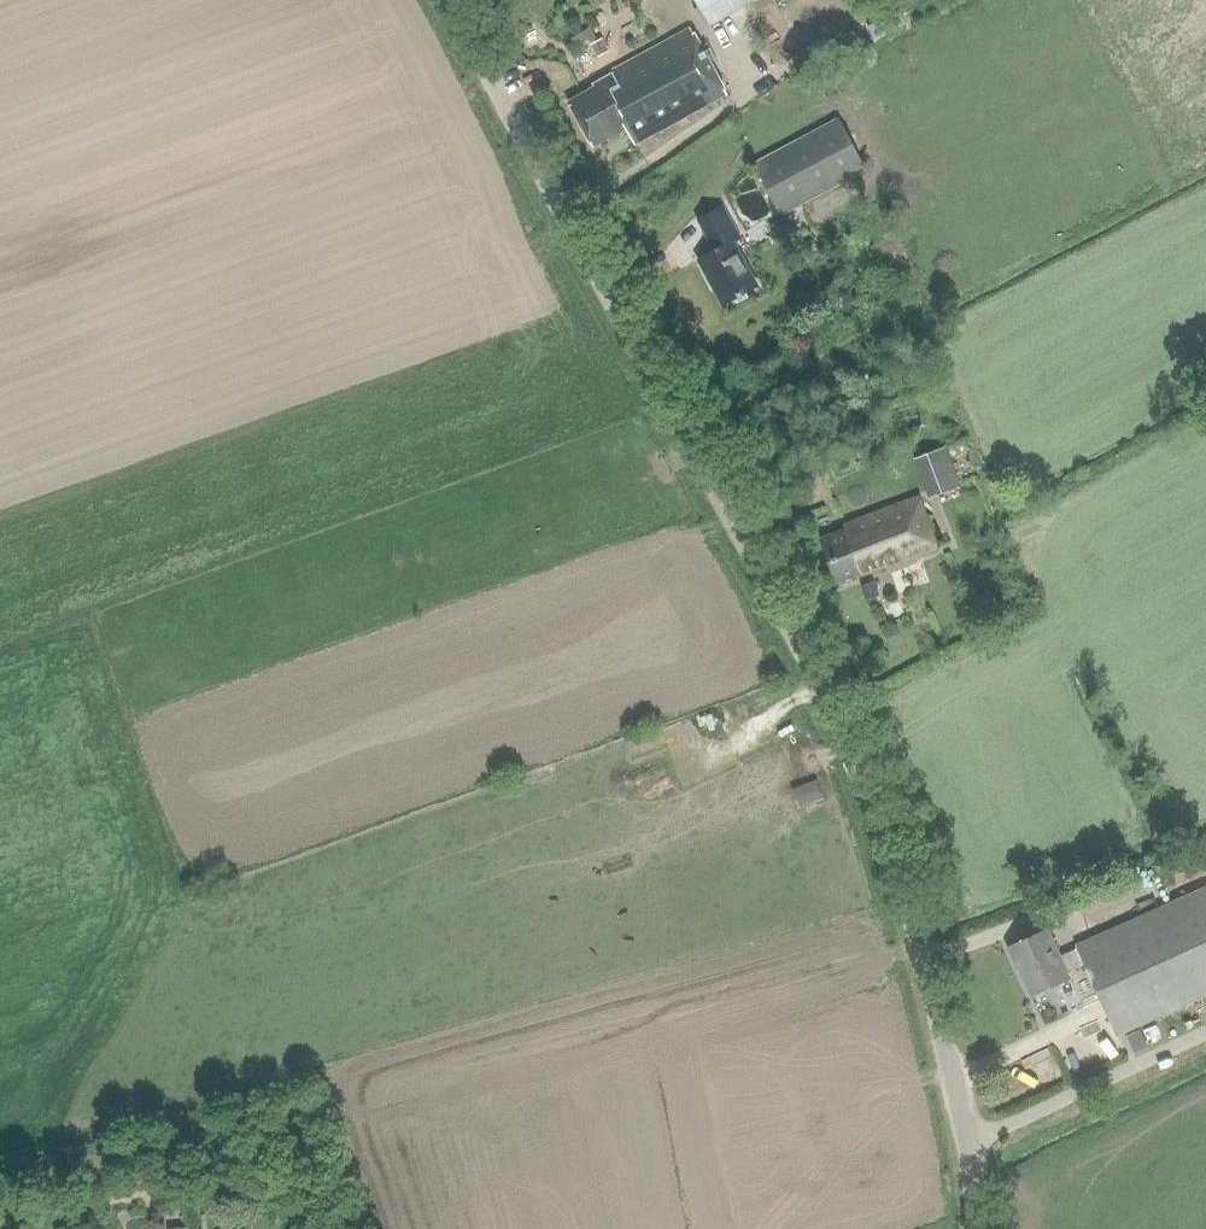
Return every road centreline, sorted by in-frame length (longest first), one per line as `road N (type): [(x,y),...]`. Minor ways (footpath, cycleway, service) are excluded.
road 1 (unclassified): [(973,1228),(955,1096),(879,818),(758,568),(452,0)]

